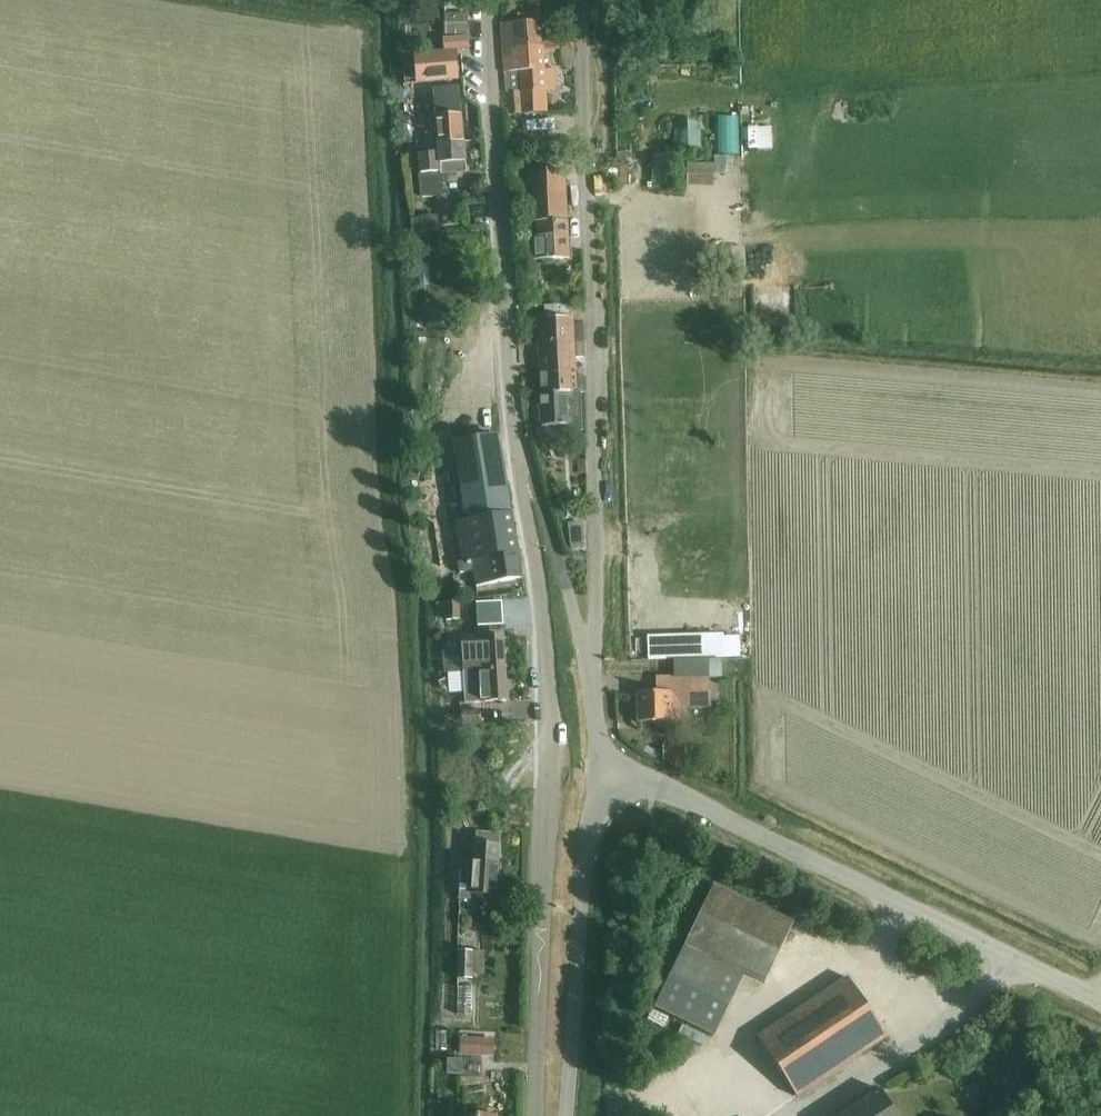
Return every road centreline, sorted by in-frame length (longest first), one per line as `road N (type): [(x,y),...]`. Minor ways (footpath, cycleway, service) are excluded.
road 1 (residential): [(593,692),(596,431),(582,0)]
road 2 (unclassified): [(1100,1003),(595,764)]
road 3 (residential): [(542,910),(545,704),(509,408)]
road 4 (residential): [(509,408),(491,0)]
road 5 (unclassified): [(567,1115),(595,764)]
road 6 (residential): [(593,692),(509,408)]
road 7 (unclassified): [(536,1115),(542,910)]

